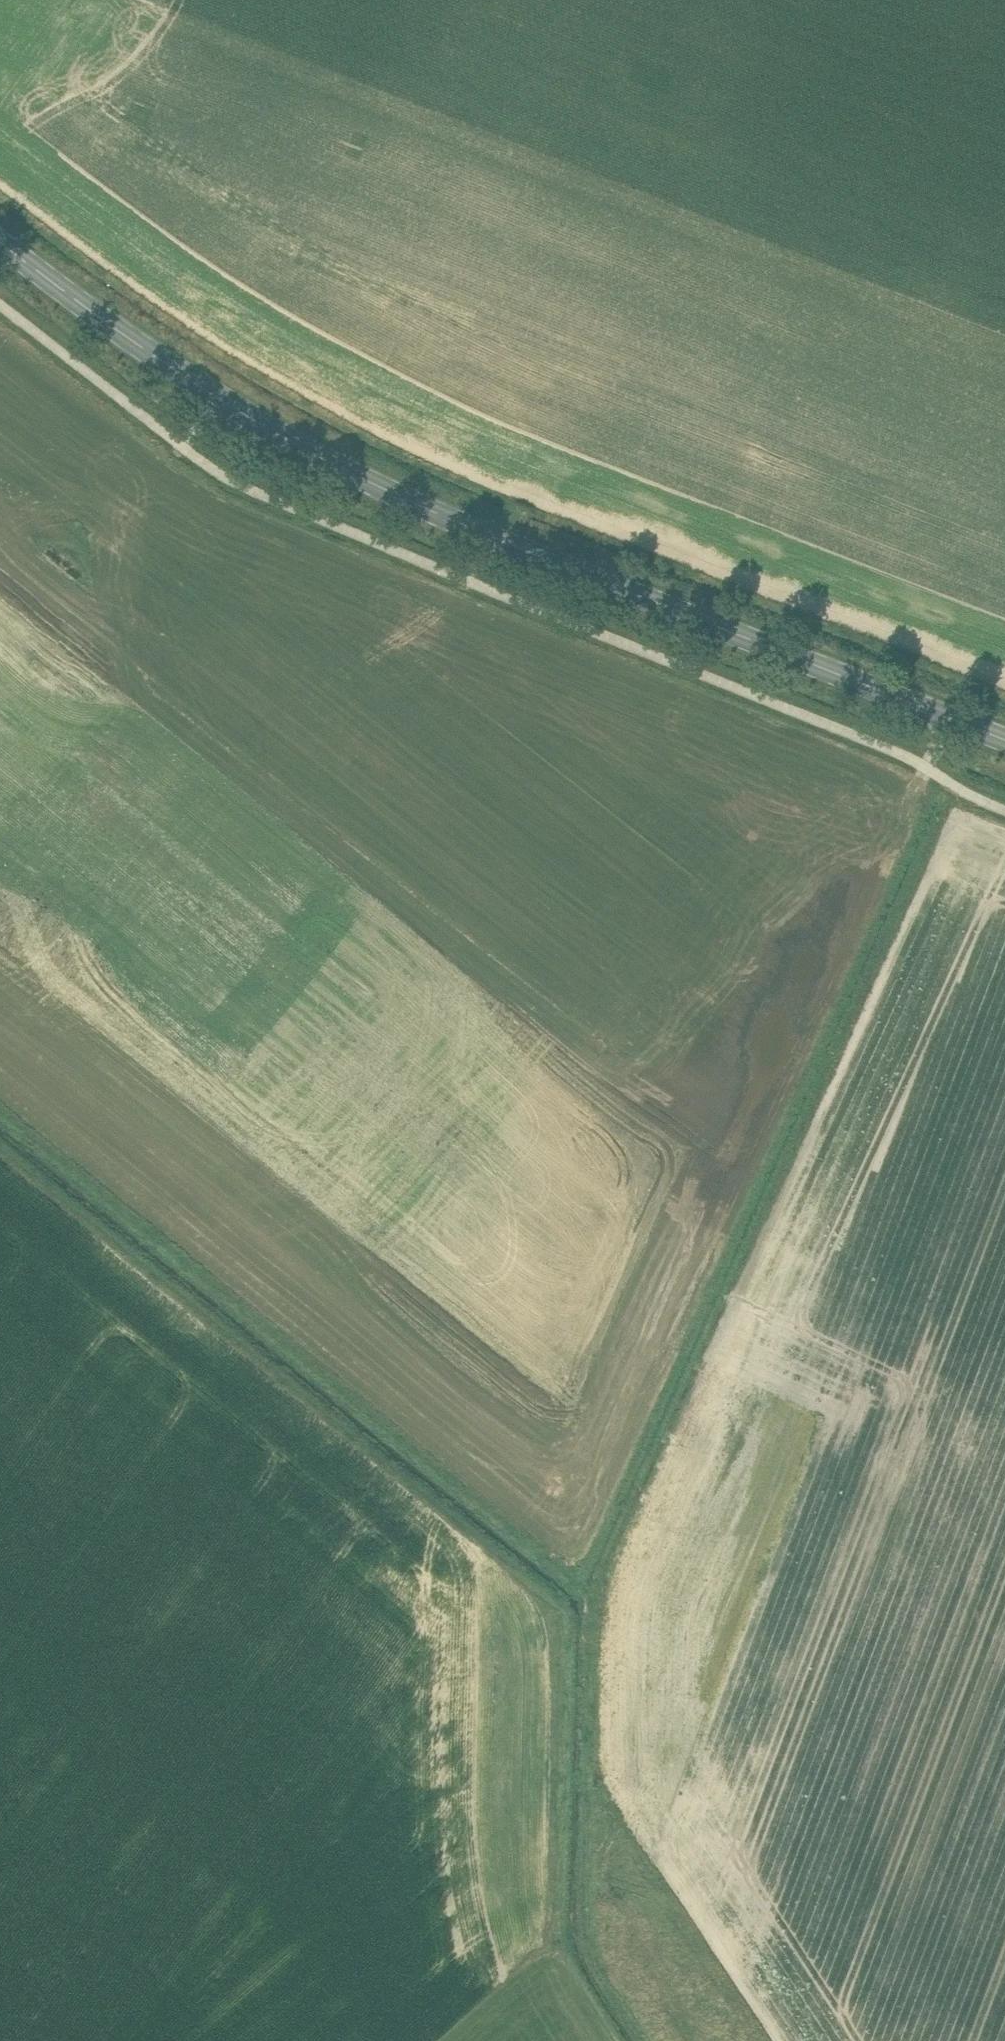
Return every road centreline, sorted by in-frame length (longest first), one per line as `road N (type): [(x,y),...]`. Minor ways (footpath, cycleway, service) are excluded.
road 1 (tertiary): [(1004,737),(330,474),(234,426),(0,243)]

